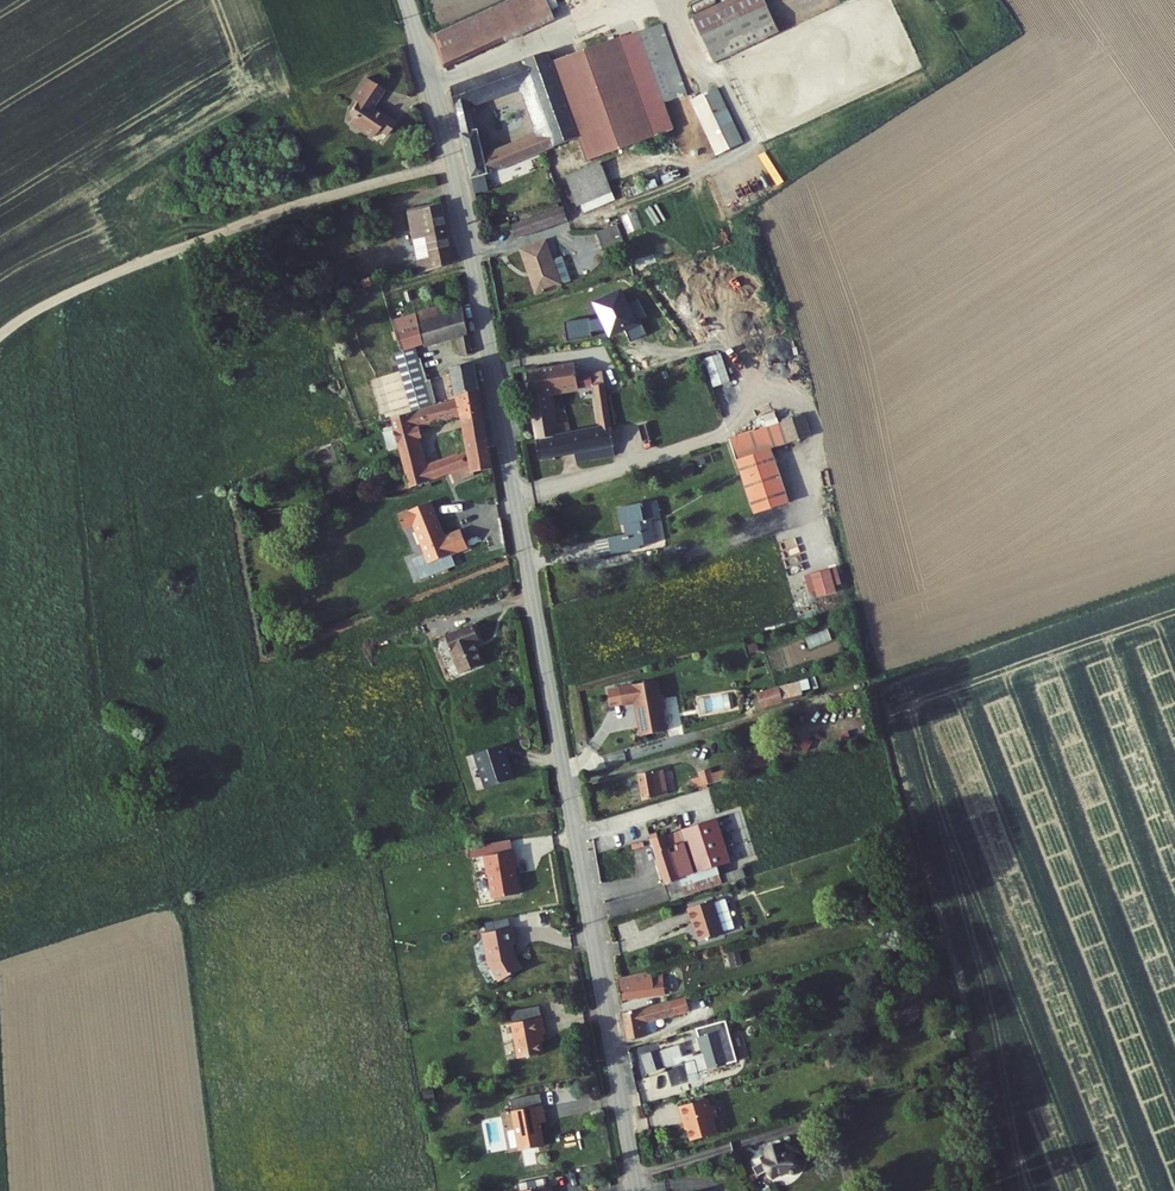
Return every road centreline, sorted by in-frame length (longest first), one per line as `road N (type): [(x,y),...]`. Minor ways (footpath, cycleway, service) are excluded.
road 1 (tertiary): [(407,0),(481,300),(638,1190)]
road 2 (track): [(452,163),(203,238),(70,292),(0,334)]

